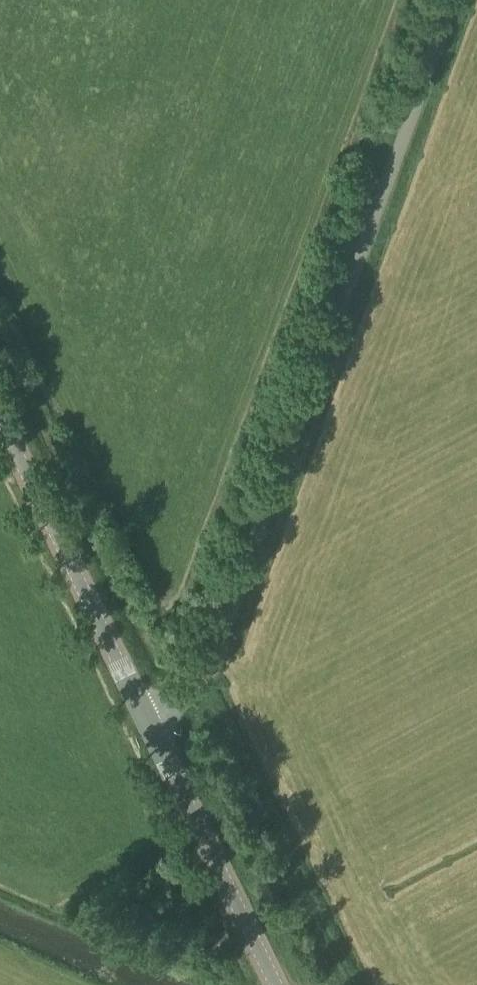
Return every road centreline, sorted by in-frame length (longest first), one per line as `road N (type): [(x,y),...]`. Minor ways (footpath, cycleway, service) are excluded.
road 1 (unclassified): [(147,719),(180,704),(211,665),(457,0)]
road 2 (secondary): [(147,719),(0,418)]
road 3 (secondary): [(276,984),(147,719)]

